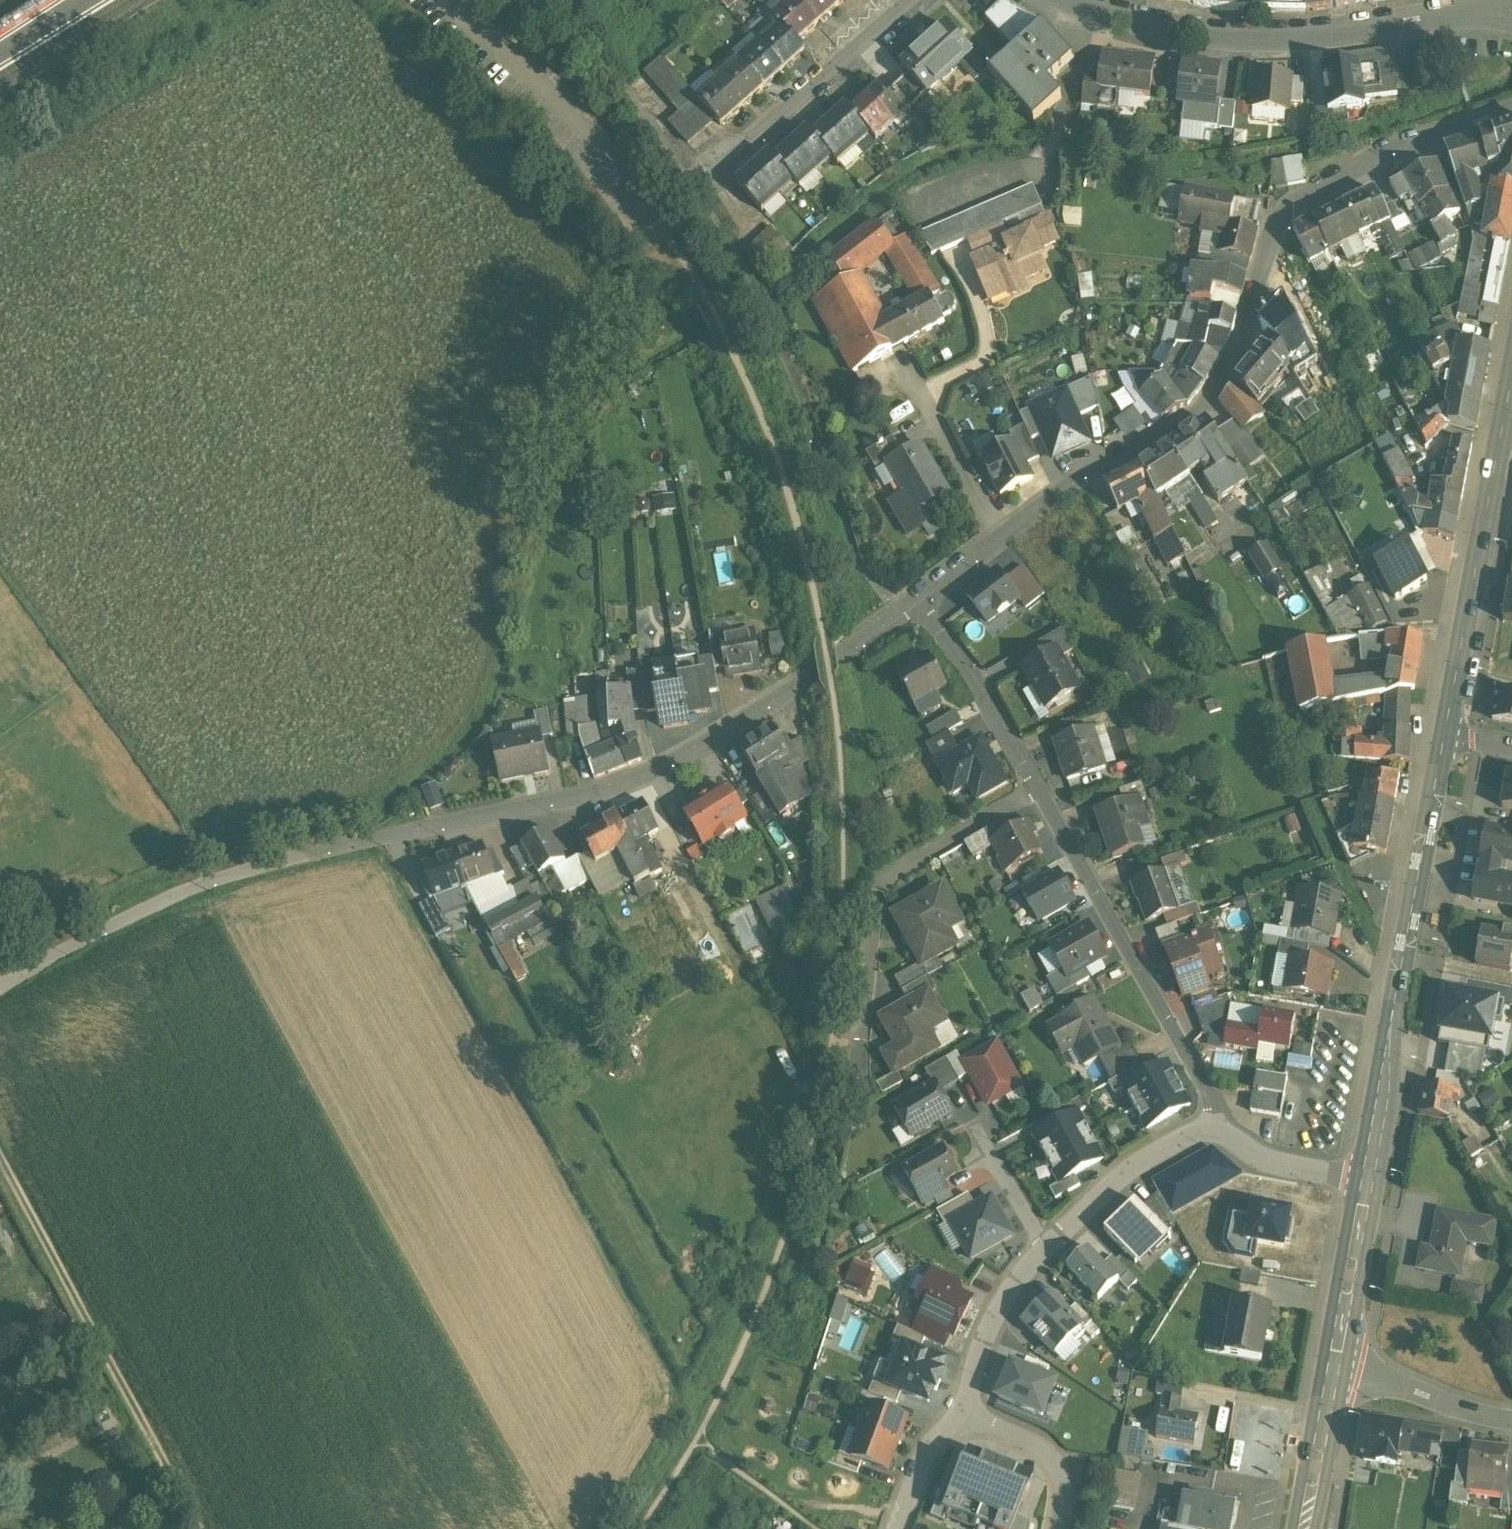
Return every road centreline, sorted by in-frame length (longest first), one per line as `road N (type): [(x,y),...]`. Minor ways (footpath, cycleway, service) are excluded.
road 1 (residential): [(925,598),(1090,476),(1177,431),(1212,403),(1240,353),(1287,217),(1433,135),(1511,107)]
road 2 (residential): [(365,844),(659,771),(786,696),(925,598)]
road 3 (track): [(649,222),(701,291),(751,395),(785,482),(832,688)]
road 4 (primary): [(1366,1181),(1444,737)]
road 5 (track): [(0,1151),(201,1528)]
road 6 (residential): [(1511,12),(1276,38),(1190,27),(1095,0)]
road 7 (residential): [(1035,791),(880,879),(860,1104)]
road 8 (residential): [(1035,791),(1206,1091),(1215,1123)]
road 9 (primary): [(1444,737),(1511,375)]
road 10 (residential): [(910,0),(732,157)]
road 11 (residential): [(925,598),(1035,791)]
road 12 (residential): [(1215,1123),(1141,1162),(1046,1248)]
road 13 (primary): [(1333,1372),(1366,1181)]
road 14 (residential): [(1046,1248),(997,1311),(962,1416)]
road 15 (residential): [(1511,1422),(1333,1372)]
road 16 (residential): [(1058,1528),(1064,1496),(1050,1456),(962,1416)]
road 17 (residential): [(1215,1123),(1259,1160),(1366,1181)]
road 18 (primary): [(1305,1528),(1333,1372)]
road 19 (residential): [(1046,1248),(974,1123)]
road 20 (residential): [(962,1416),(924,1456),(894,1528)]

